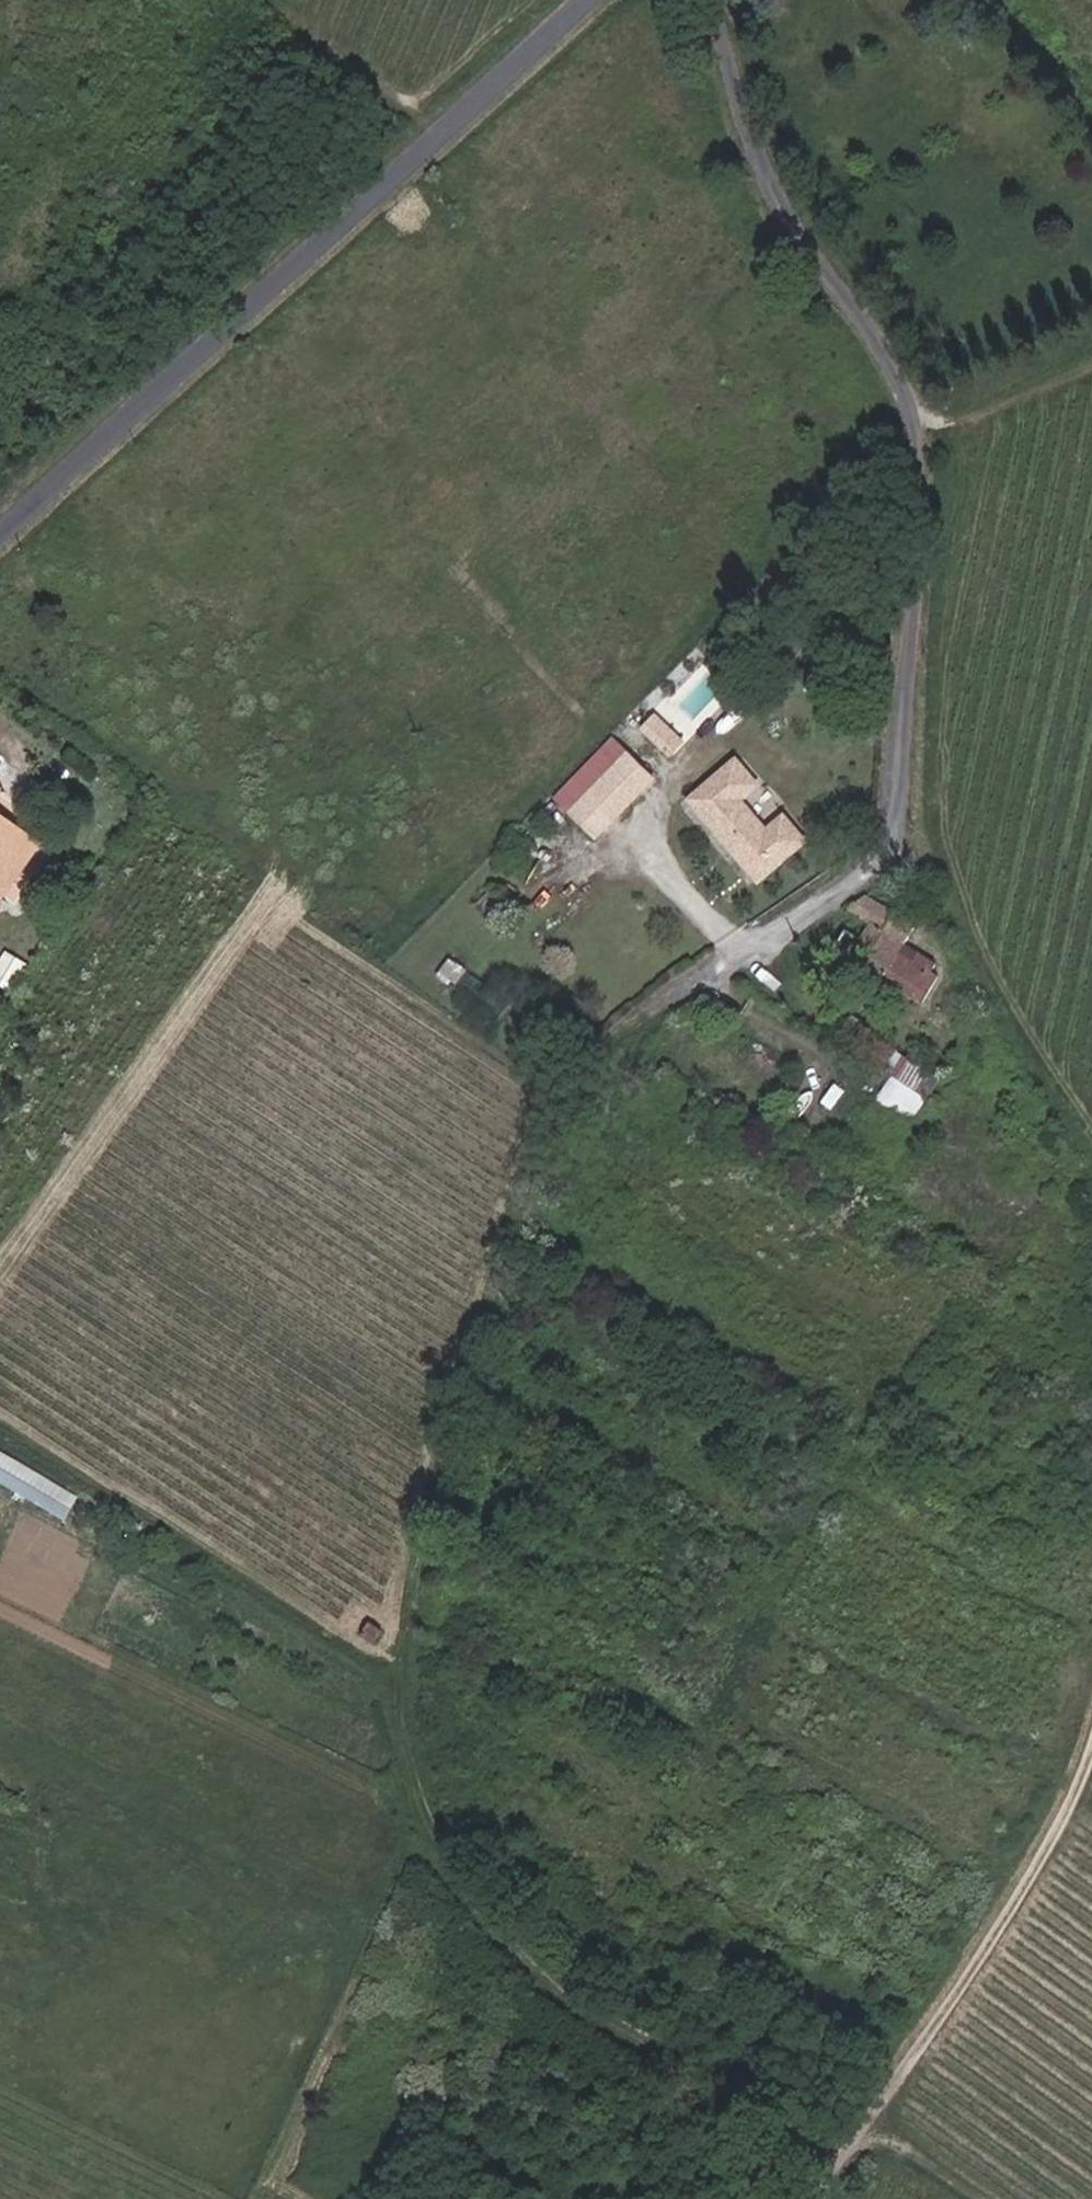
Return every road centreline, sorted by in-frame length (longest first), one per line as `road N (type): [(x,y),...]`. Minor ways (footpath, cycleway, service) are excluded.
road 1 (track): [(615,1032),(524,1201),(432,1502),(408,1680),(430,1826),(603,2013),(825,2158)]
road 2 (unclassified): [(713,0),(752,188),(886,357),(920,484),(903,828),(615,1032)]
road 3 (unclassified): [(575,0),(0,524)]
road 4 (track): [(1091,1712),(1067,1792),(870,2121)]
road 5 (track): [(903,828),(1013,1031),(1091,1138)]
road 6 (track): [(870,2121),(983,2198)]

